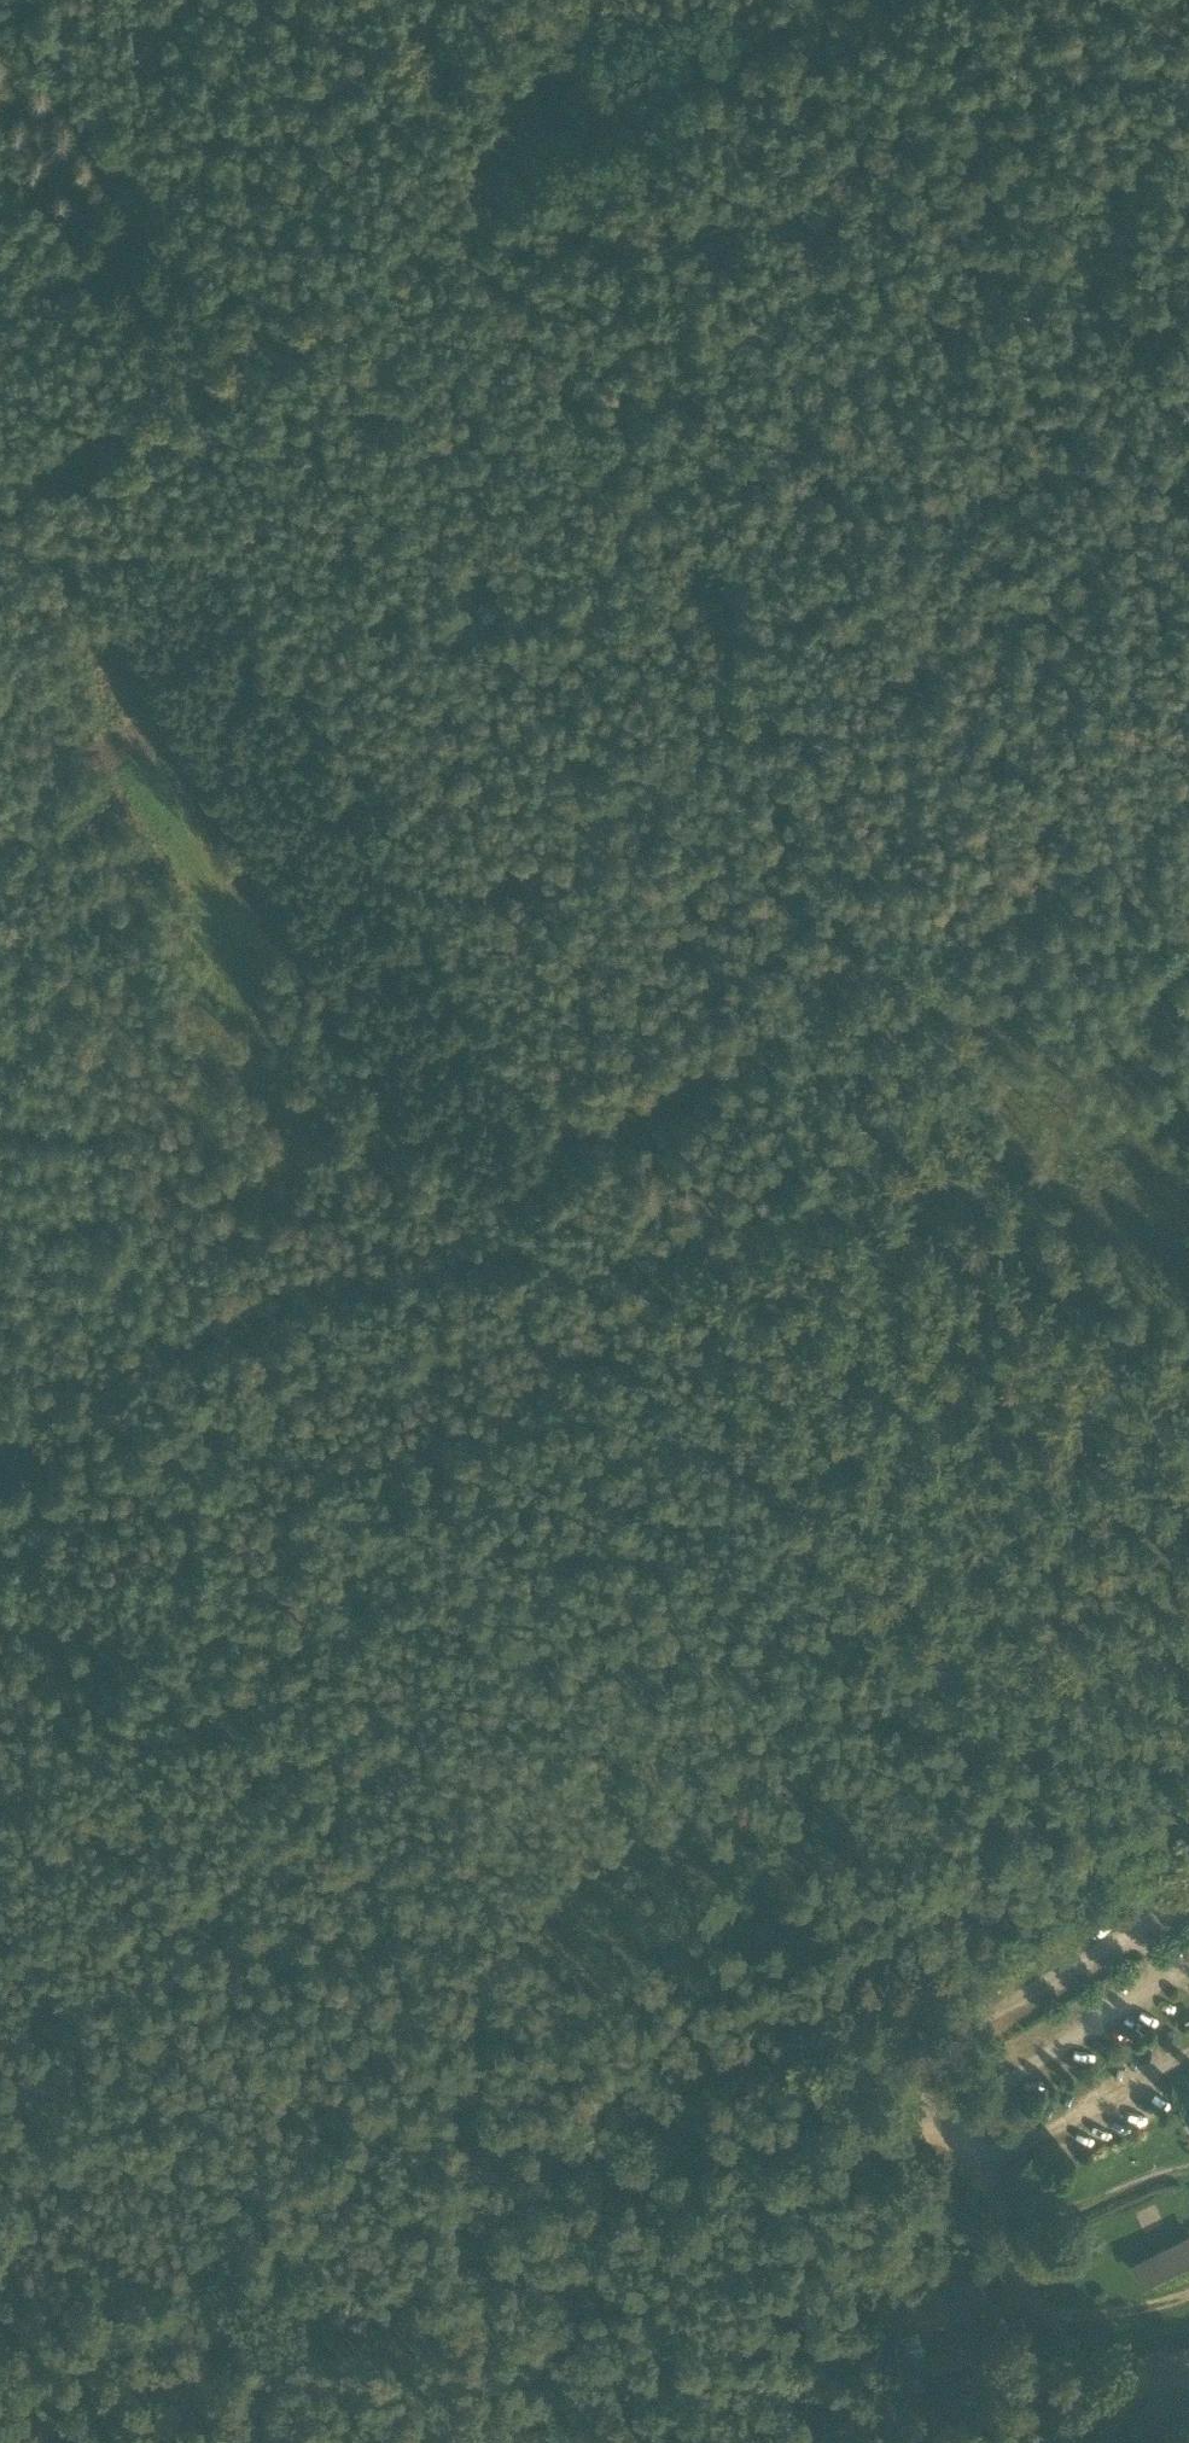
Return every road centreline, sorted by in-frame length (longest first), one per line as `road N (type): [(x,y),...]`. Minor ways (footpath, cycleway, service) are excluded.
road 1 (track): [(1009,1898),(635,108)]
road 2 (track): [(826,0),(0,467)]
road 3 (unclassified): [(43,2442),(668,2089)]
road 4 (track): [(668,2089),(1188,1798)]
road 5 (track): [(17,458),(57,561),(111,626),(132,723)]

